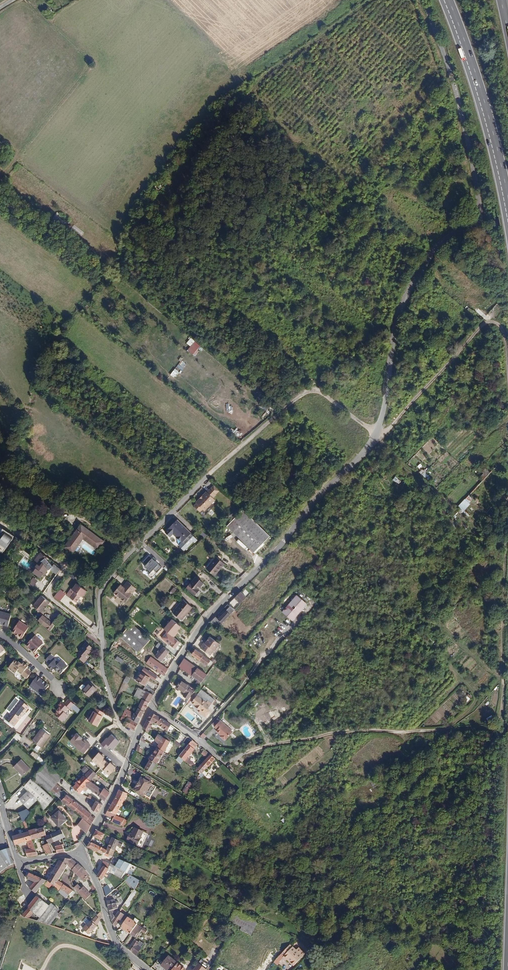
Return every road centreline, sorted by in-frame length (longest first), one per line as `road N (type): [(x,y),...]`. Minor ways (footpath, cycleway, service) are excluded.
road 1 (unclassified): [(137,737),(123,729),(104,674),(104,588),(210,475),(301,396),(325,394),(376,435)]
road 2 (track): [(227,761),(250,748),(357,730),(501,730)]
road 3 (unclassified): [(376,435),(405,297),(438,245),(483,225)]
road 4 (unclassified): [(483,225),(448,67),(421,0)]
road 5 (track): [(507,508),(501,730)]
road 6 (motorway): [(446,0),(507,207)]
road 7 (residential): [(151,707),(196,632),(278,549)]
road 8 (track): [(376,435),(482,326),(499,325),(507,348)]
road 9 (unclassified): [(278,549),(376,435)]
road 10 (unclassified): [(77,855),(91,872),(117,942),(150,969)]
road 11 (residential): [(77,855),(137,737)]
road 12 (unclassified): [(0,798),(18,858),(77,855)]

